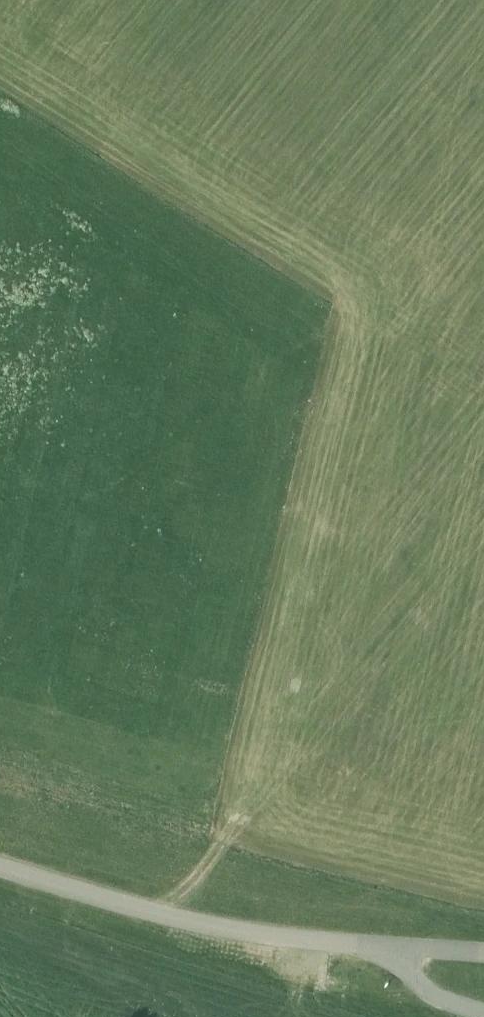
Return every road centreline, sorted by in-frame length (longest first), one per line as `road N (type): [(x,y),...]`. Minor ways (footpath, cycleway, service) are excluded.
road 1 (unclassified): [(0,867),(175,916),(378,944)]
road 2 (unclassified): [(378,944),(432,994),(483,1014)]

